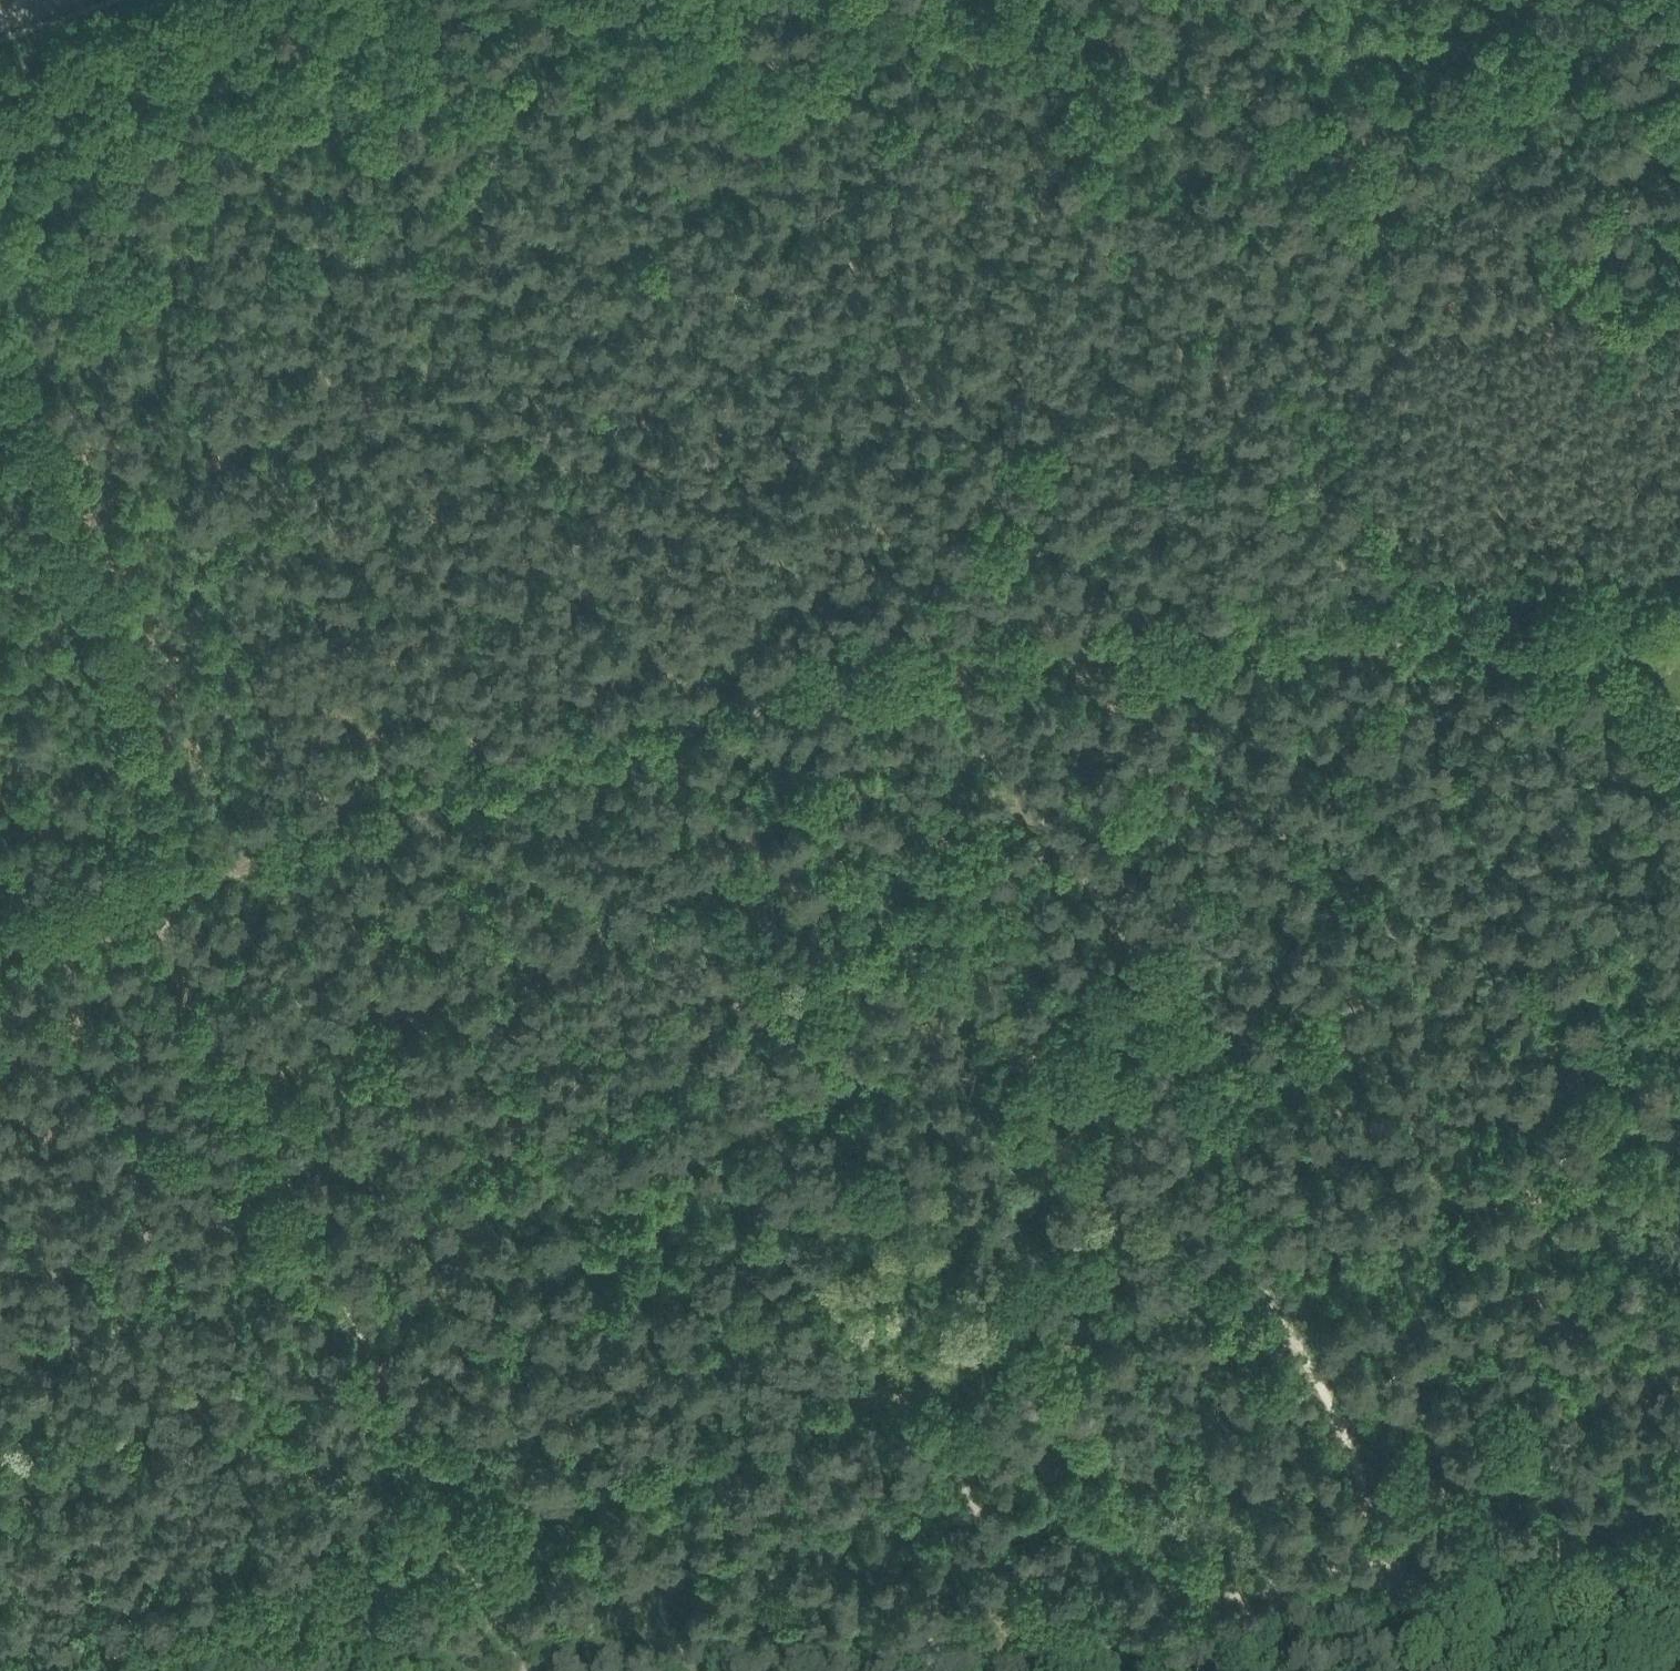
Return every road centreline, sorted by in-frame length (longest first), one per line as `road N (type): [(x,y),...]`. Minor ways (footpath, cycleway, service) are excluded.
road 1 (track): [(168,908),(388,1389),(527,1670)]
road 2 (track): [(168,908),(0,962)]

